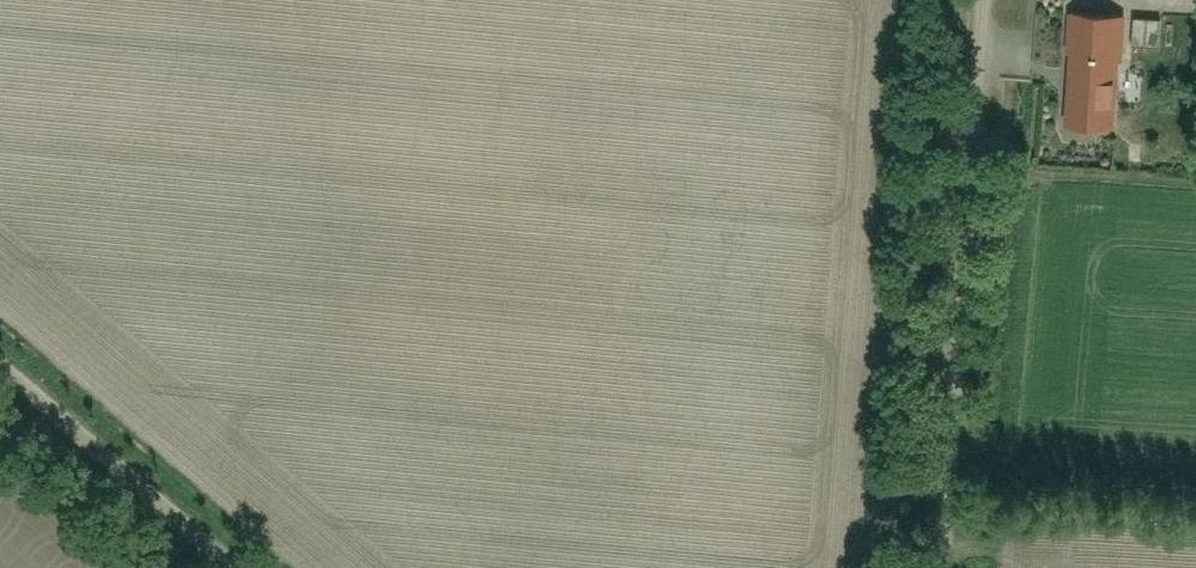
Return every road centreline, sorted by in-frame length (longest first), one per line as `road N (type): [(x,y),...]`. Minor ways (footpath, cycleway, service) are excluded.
road 1 (unclassified): [(982,0),(939,567)]
road 2 (unclassified): [(225,567),(0,376)]

